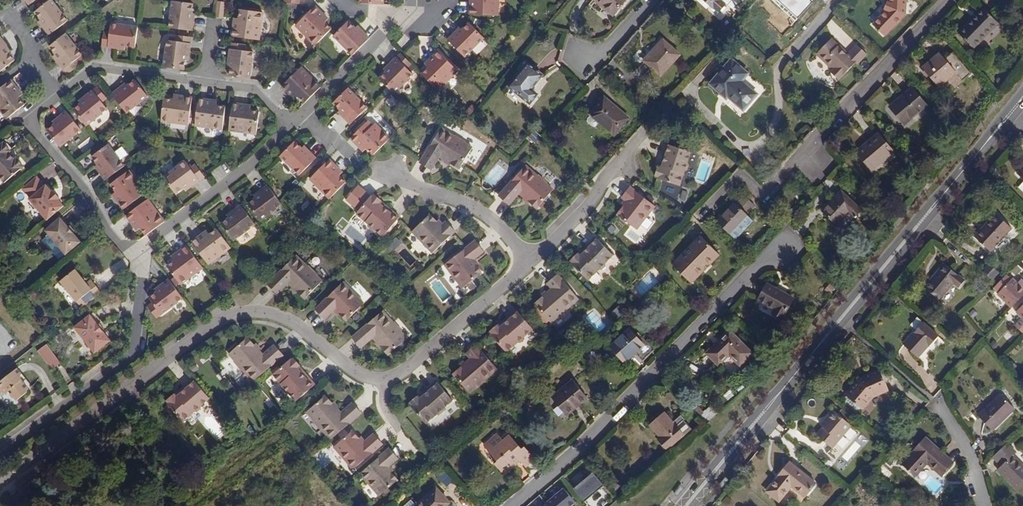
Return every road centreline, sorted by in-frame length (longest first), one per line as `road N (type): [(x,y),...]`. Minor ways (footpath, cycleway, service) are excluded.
road 1 (secondary): [(1022,98),(686,505)]
road 2 (residential): [(0,477),(227,316),(278,318),(357,375),(379,373)]
road 3 (residential): [(511,505),(579,450),(777,248)]
road 4 (residential): [(296,120),(255,86),(95,63),(56,93)]
road 5 (residential): [(139,257),(123,359),(0,448)]
road 6 (residential): [(56,93),(25,115),(139,257)]
road 7 (residential): [(945,0),(798,160)]
road 8 (residential): [(296,120),(139,257)]
road 9 (residential): [(379,373),(409,372),(534,260)]
road 10 (residential): [(534,260),(644,132)]
road 11 (residential): [(534,260),(486,215),(391,180)]
road 12 (residential): [(396,26),(303,114)]

